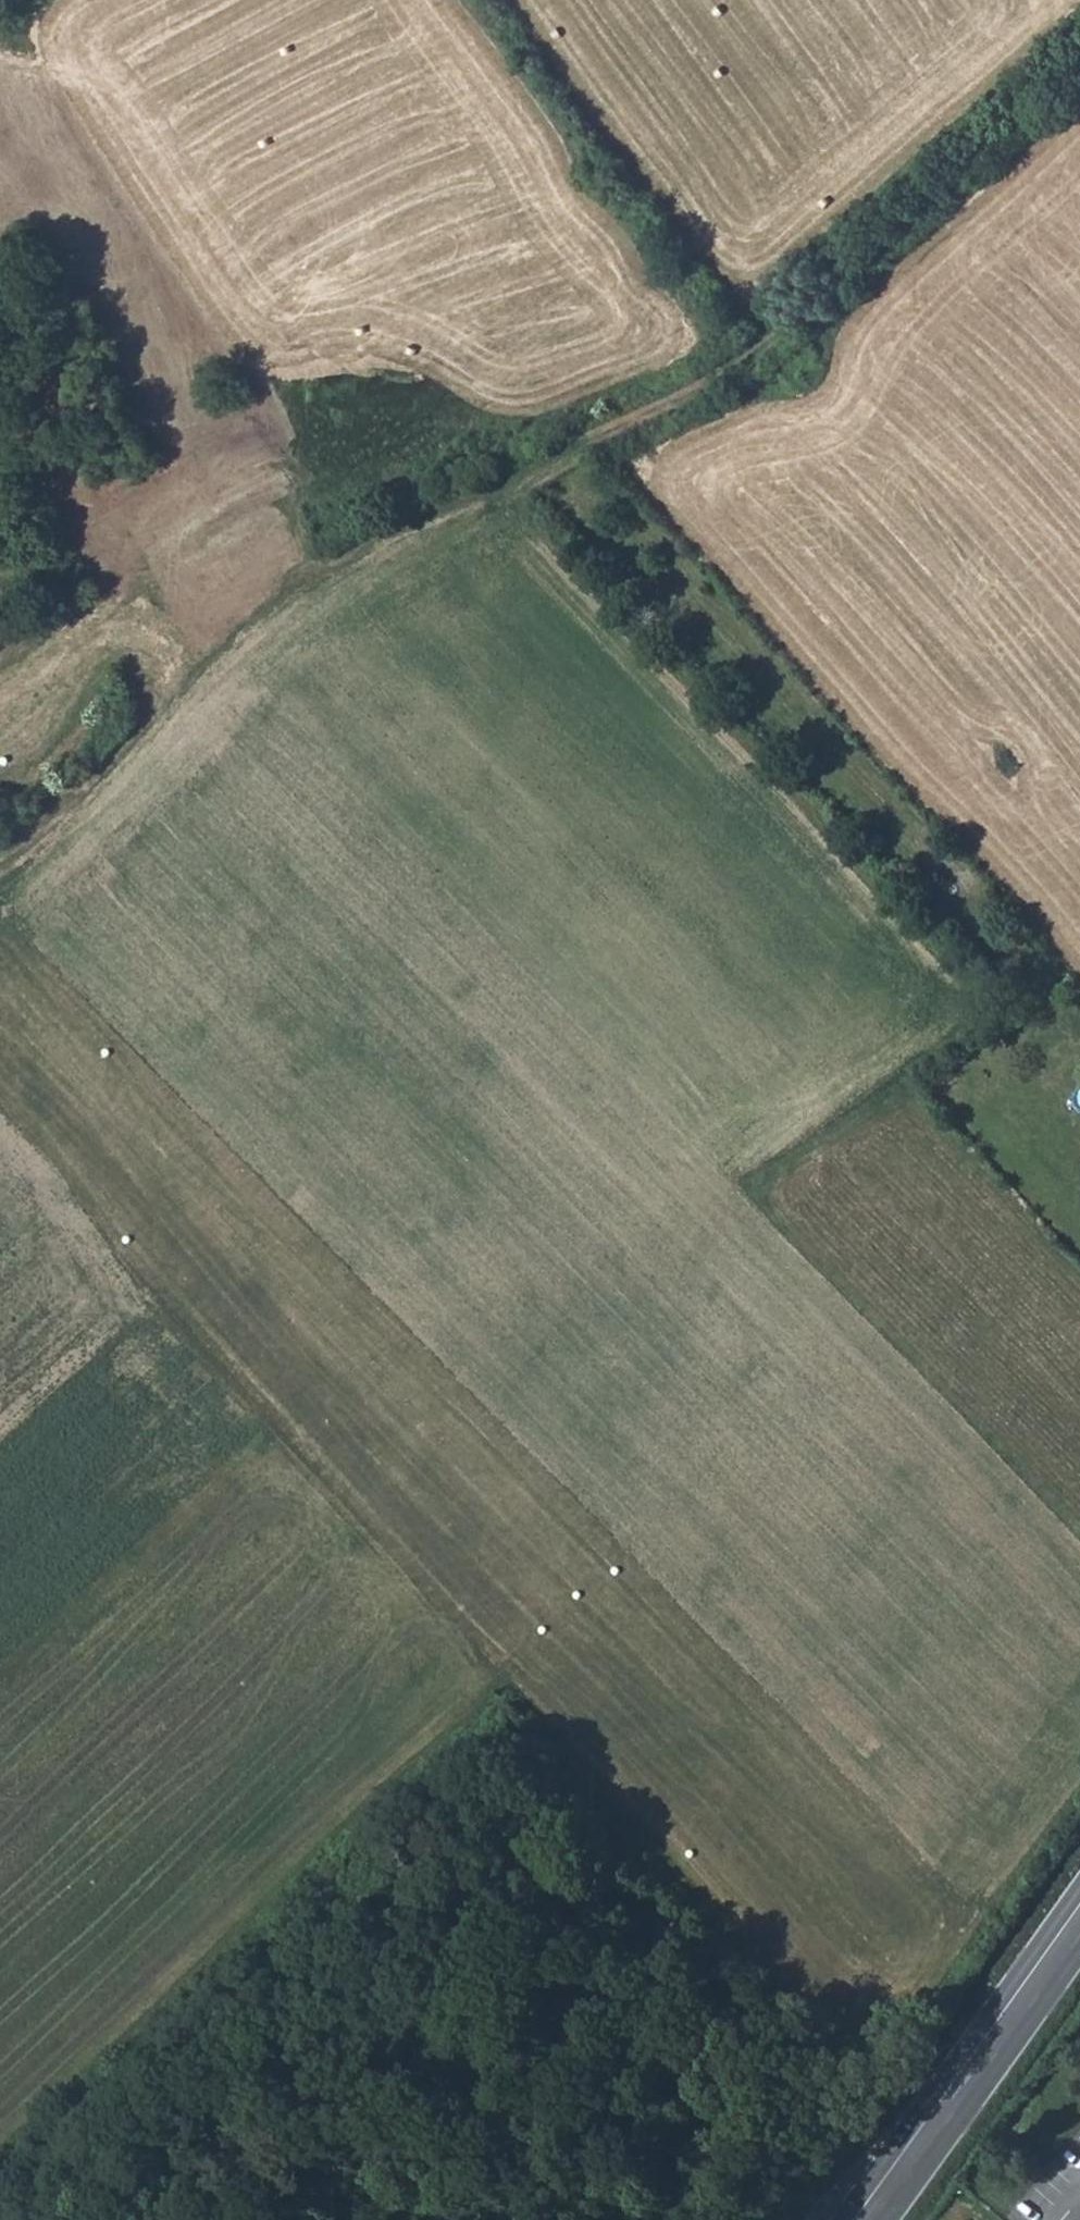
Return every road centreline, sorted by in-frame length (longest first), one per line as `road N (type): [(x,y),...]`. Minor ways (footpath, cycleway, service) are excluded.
road 1 (track): [(506,487),(711,384),(912,223),(1079,68)]
road 2 (primary): [(1079,1935),(868,2219)]

